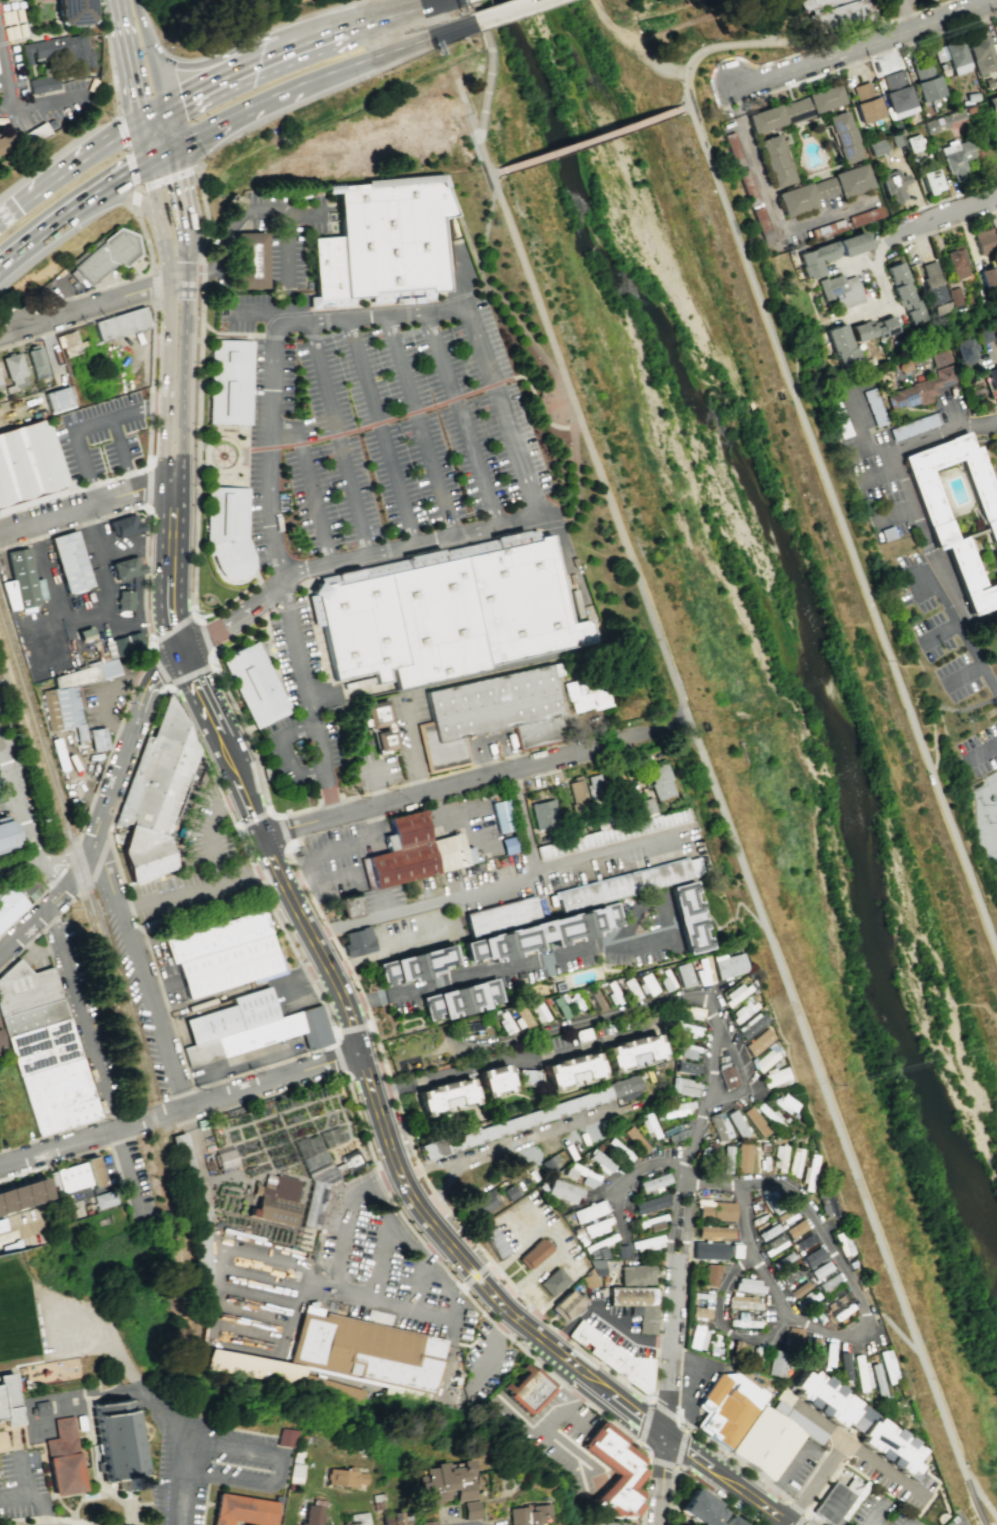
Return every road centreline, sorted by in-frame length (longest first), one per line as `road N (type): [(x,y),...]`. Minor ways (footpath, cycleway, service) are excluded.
road 1 (secondary): [(541,1340),(474,1278),(409,1198),(350,1012),(264,836)]
road 2 (residential): [(264,836),(641,737)]
road 3 (secondary): [(182,654),(171,571),(179,287)]
road 4 (residential): [(0,953),(77,877),(139,721)]
road 5 (residential): [(665,1441),(680,1243)]
road 6 (residential): [(183,1109),(0,1166)]
road 7 (residential): [(362,1054),(183,1109)]
road 8 (residential): [(179,287),(154,286),(0,336)]
road 9 (residential): [(173,486),(0,538)]
road 10 (trunk): [(143,124),(0,222)]
road 11 (residential): [(835,55),(994,0)]
road 12 (trunk): [(262,61),(186,67),(139,40)]
road 13 (motorway): [(389,18),(270,58)]
road 14 (secondary): [(232,765),(182,654)]
road 15 (secondary): [(150,159),(179,277)]
road 16 (track): [(684,75),(640,57),(594,0)]

